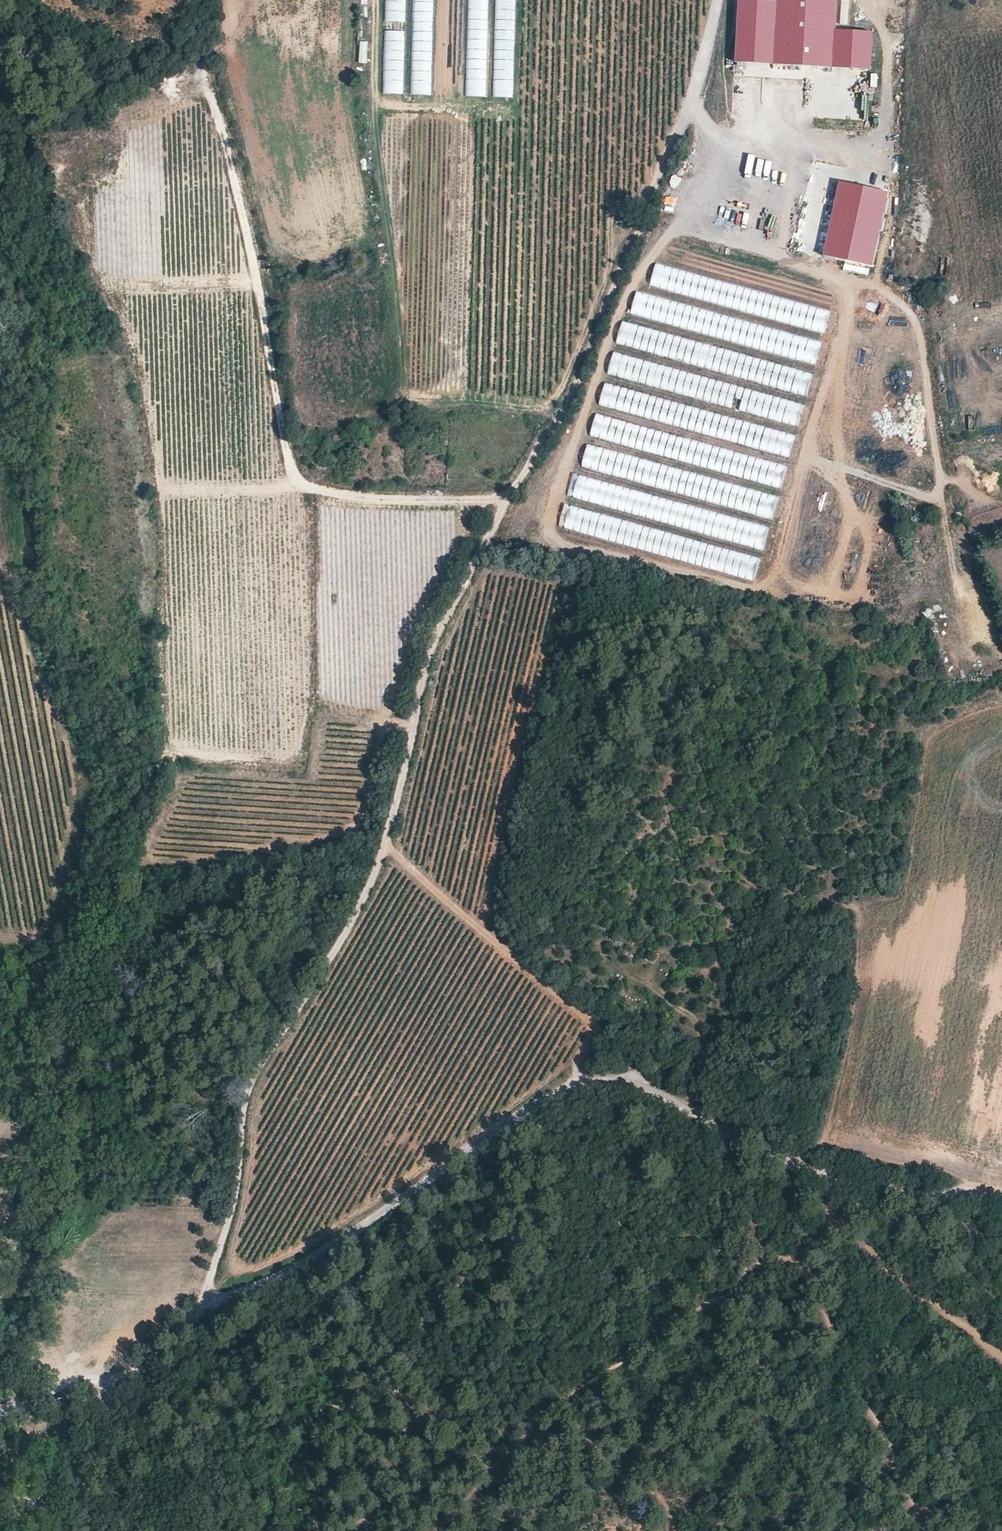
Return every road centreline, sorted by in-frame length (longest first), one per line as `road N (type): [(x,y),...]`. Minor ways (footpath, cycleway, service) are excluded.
road 1 (track): [(204,1303),(234,1197),(249,1090),(342,943),(394,835),(439,639),(622,276),(703,86),(720,0)]
road 2 (track): [(107,1381),(64,1530)]

